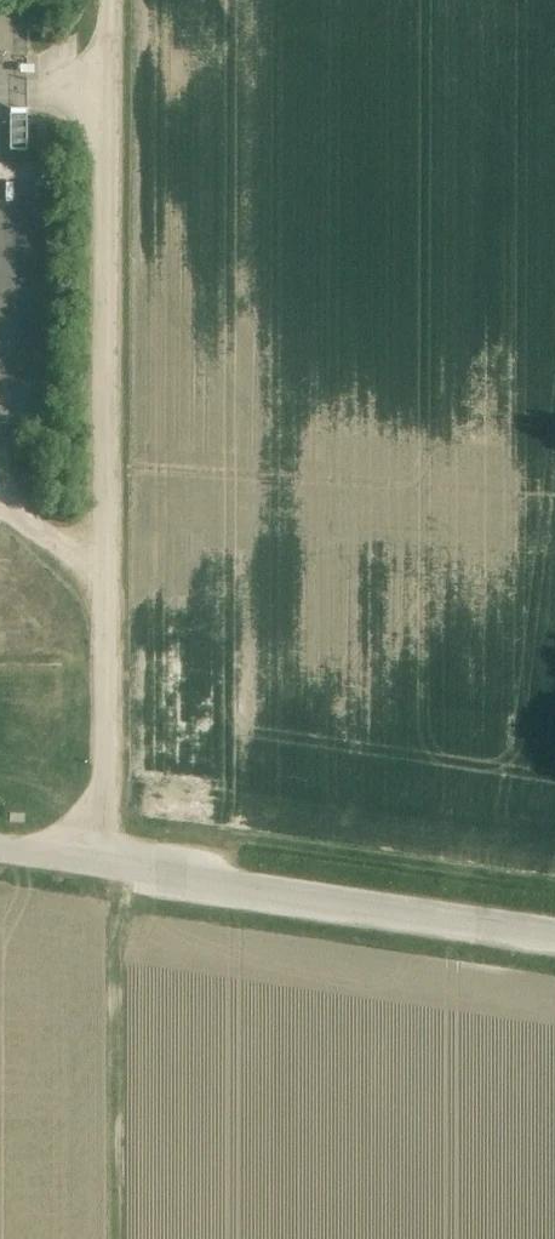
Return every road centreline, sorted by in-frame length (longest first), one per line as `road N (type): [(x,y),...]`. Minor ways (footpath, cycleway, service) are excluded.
road 1 (unclassified): [(0,850),(554,932)]

